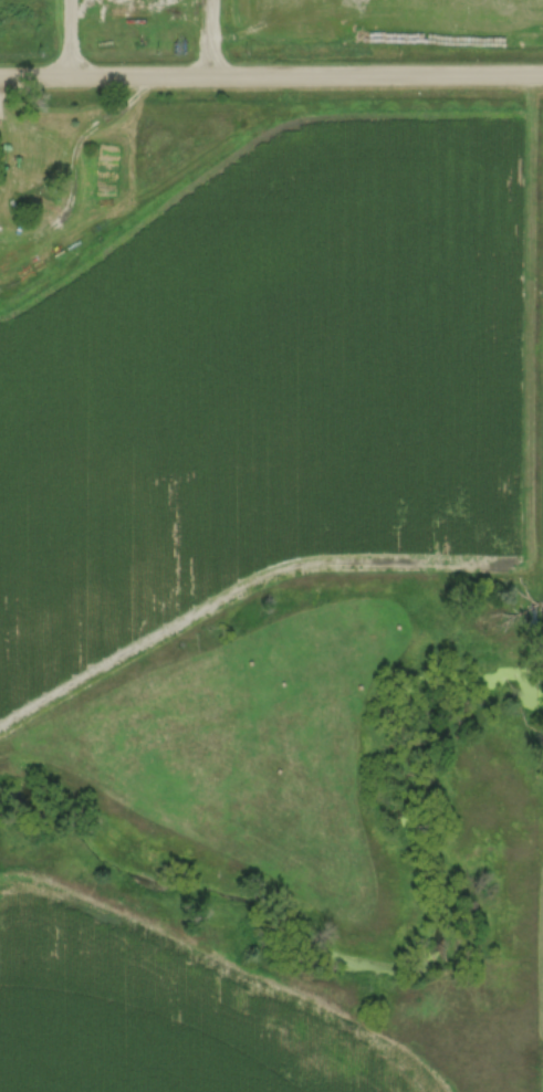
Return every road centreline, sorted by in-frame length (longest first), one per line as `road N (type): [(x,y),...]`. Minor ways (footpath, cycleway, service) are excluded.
road 1 (residential): [(0,76),(542,75)]

